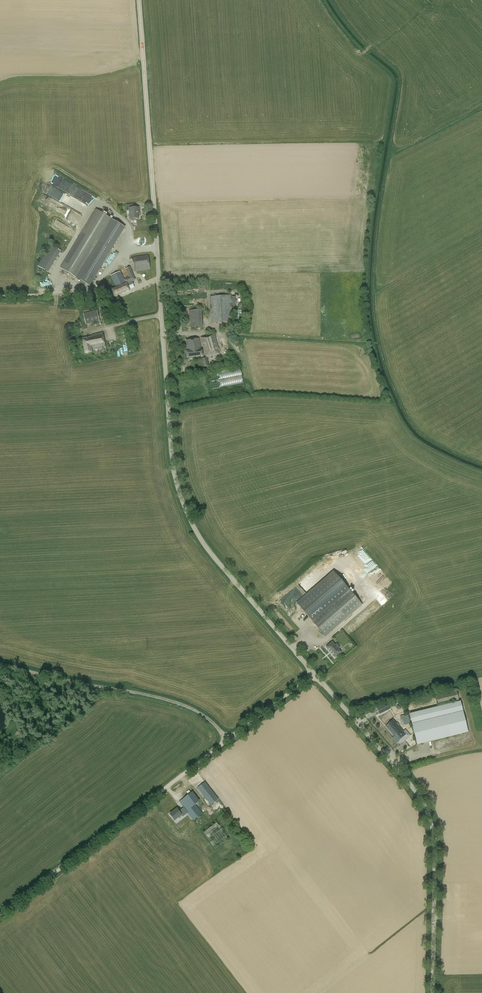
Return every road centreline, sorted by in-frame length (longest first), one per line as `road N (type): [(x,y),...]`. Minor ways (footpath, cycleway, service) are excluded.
road 1 (unclassified): [(315,674),(202,546),(173,481),(136,0)]
road 2 (unclassified): [(0,914),(315,674)]
road 3 (unclassified): [(433,992),(435,848),(425,806),(315,674)]
road 4 (track): [(154,247),(128,254),(89,294),(0,298)]

